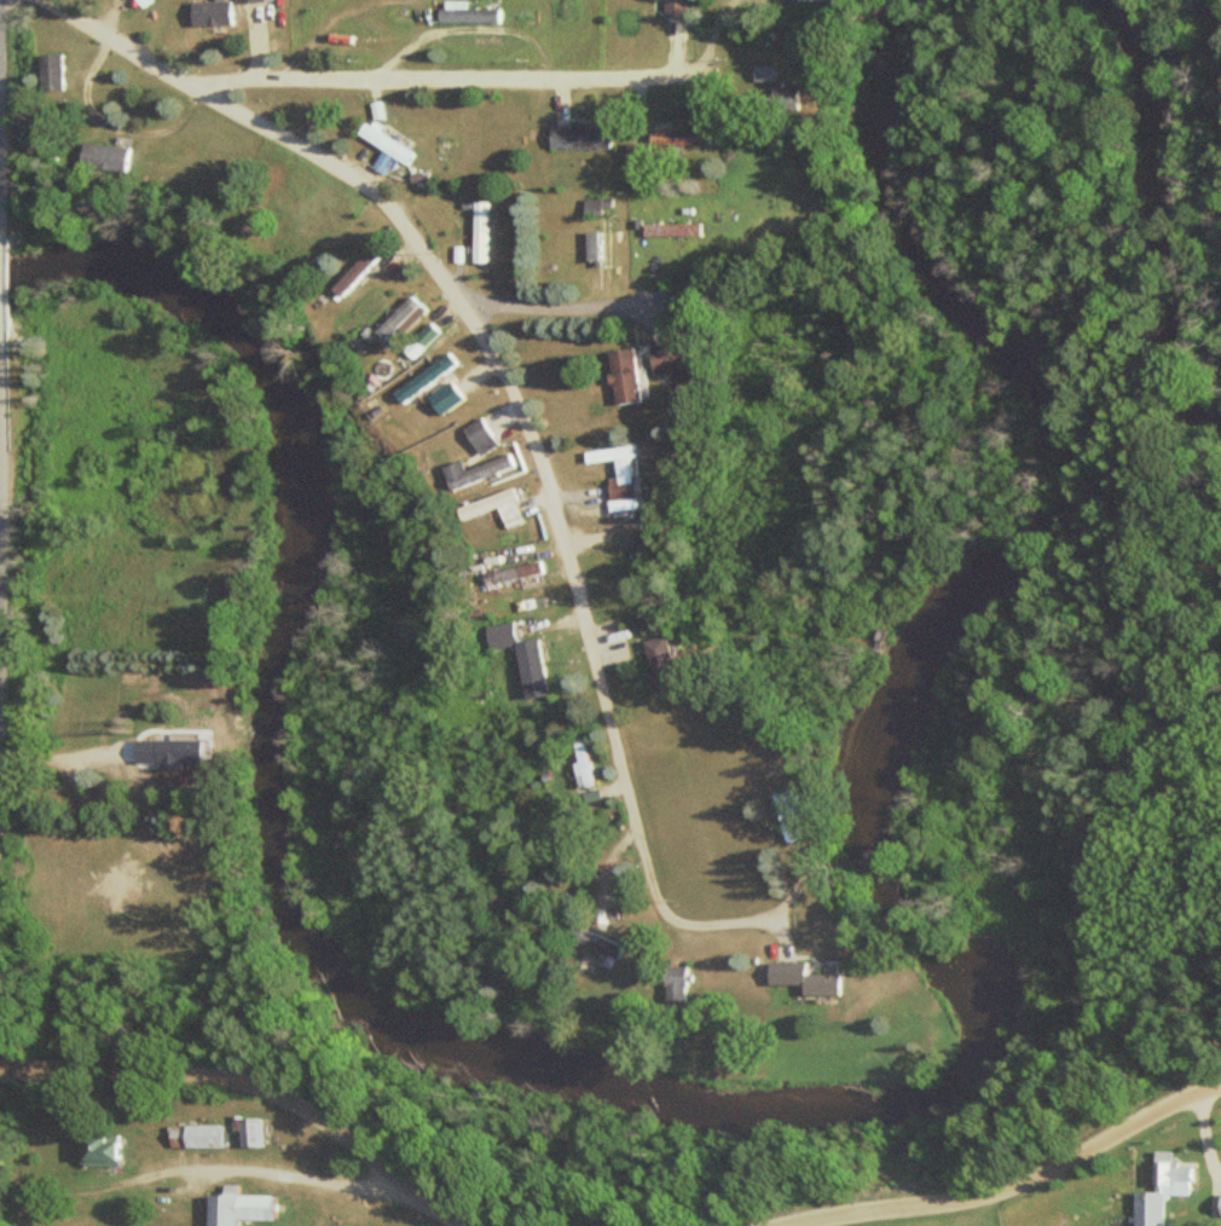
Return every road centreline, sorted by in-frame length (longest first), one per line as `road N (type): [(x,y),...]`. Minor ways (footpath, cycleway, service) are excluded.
road 1 (residential): [(39,0),(372,185),(397,213),(507,372),(543,467),(625,808),(659,910),(672,925),(777,930)]
road 2 (residential): [(0,1072),(264,1083),(389,1176),(474,1225)]
road 3 (residential): [(184,83),(676,80)]
road 4 (residential): [(773,1225),(1014,1182),(1148,1115),(1220,1089)]
road 5 (residential): [(377,646),(588,654)]
road 6 (residential): [(465,310),(636,317)]

